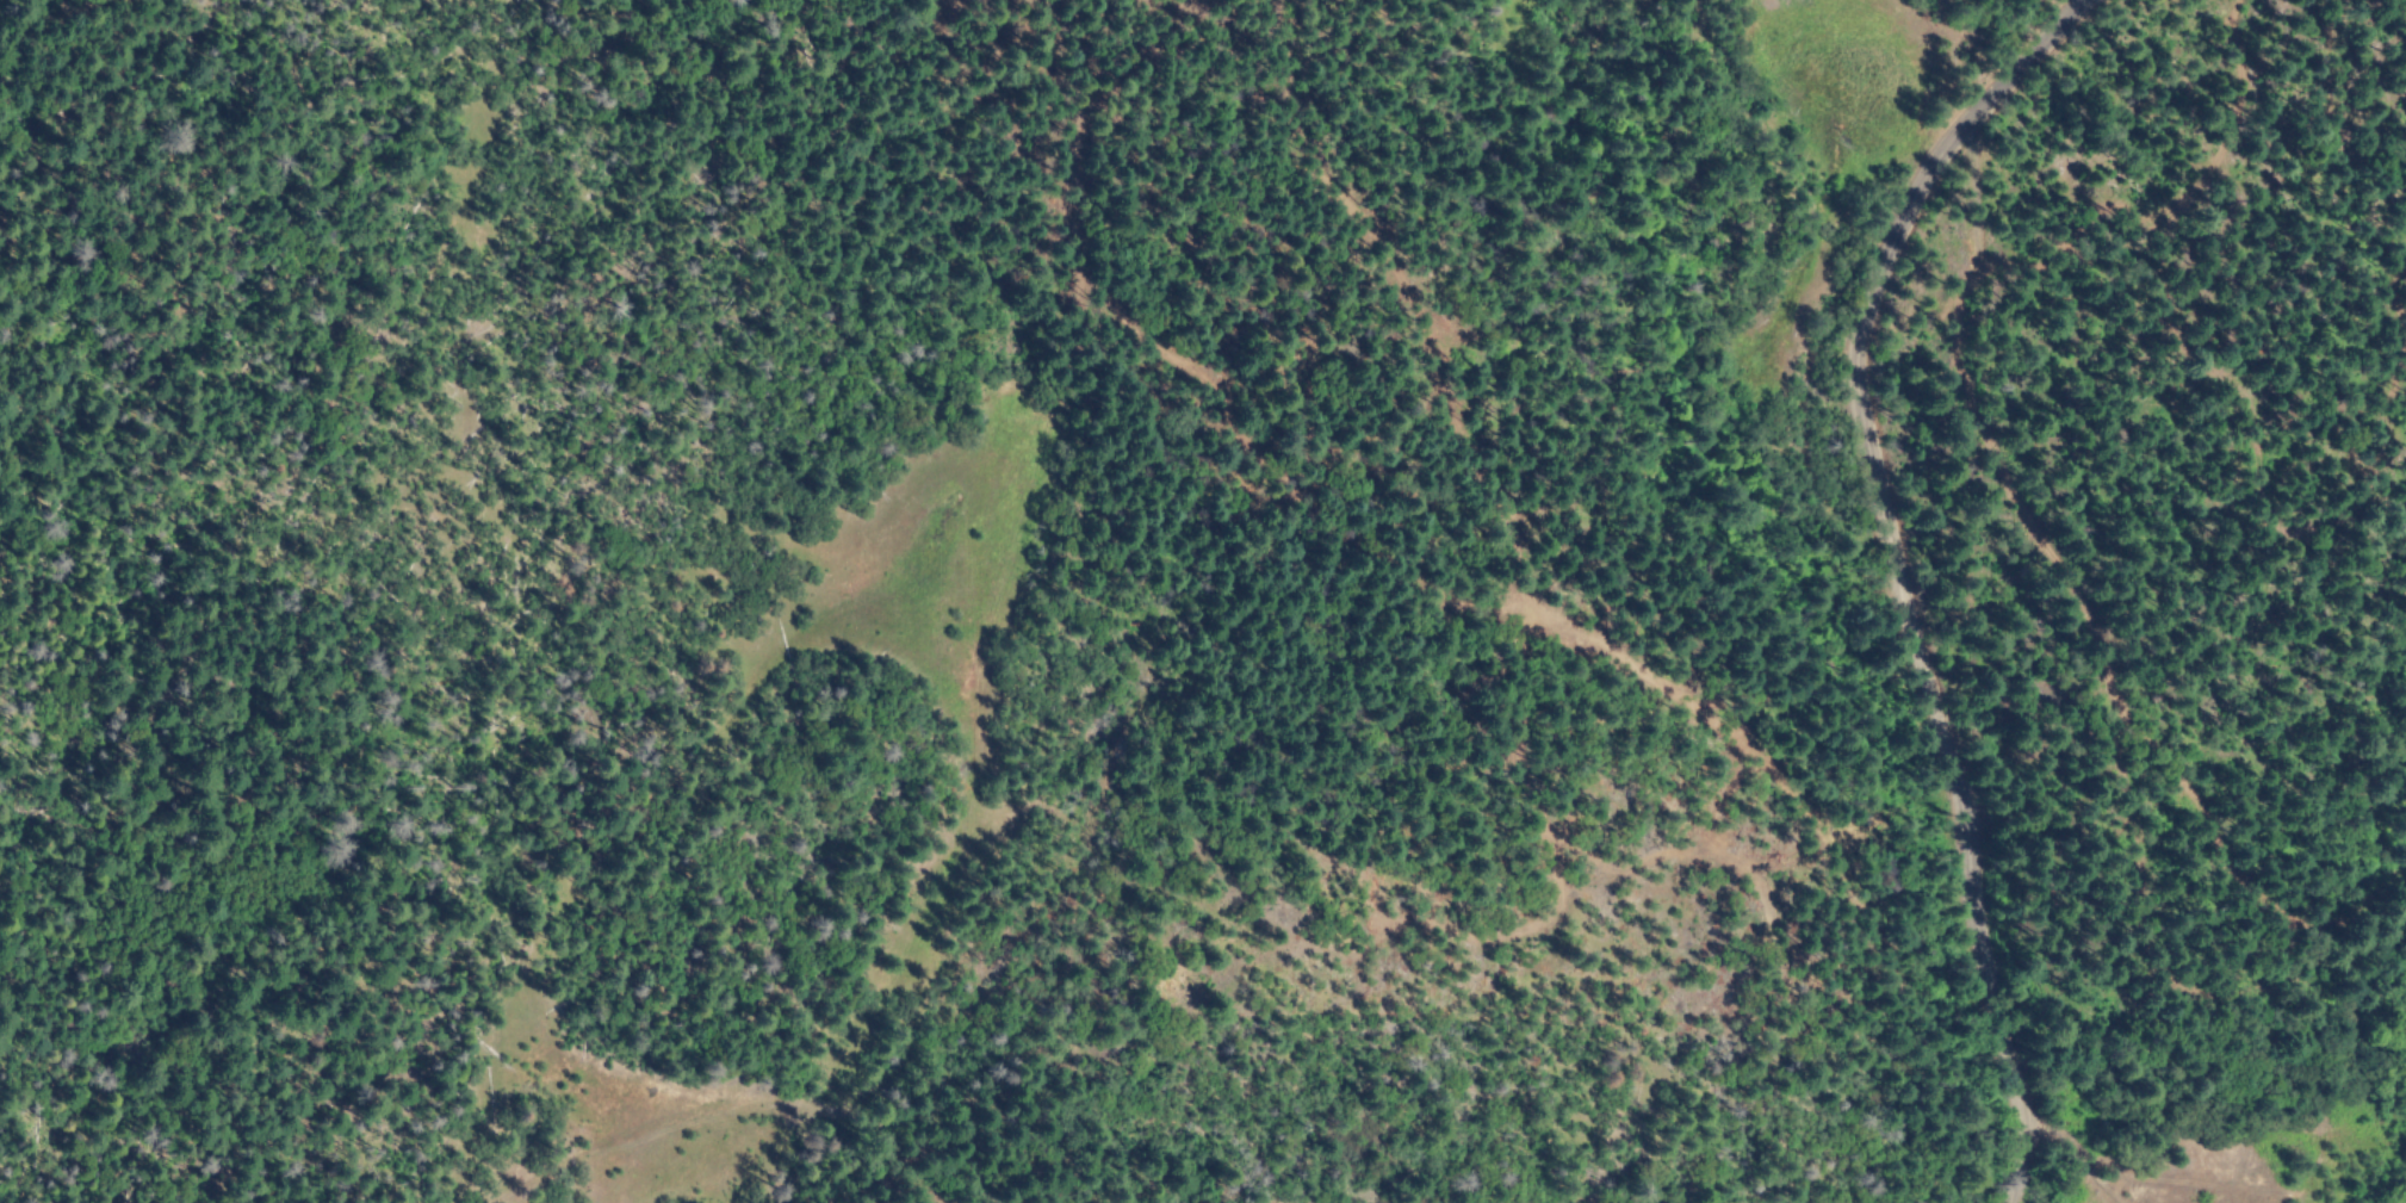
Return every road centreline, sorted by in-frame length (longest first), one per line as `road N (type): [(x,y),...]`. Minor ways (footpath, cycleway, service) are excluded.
road 1 (residential): [(2000,1202),(1968,852),(1871,465),(1856,359),(1933,141),(2083,0)]

